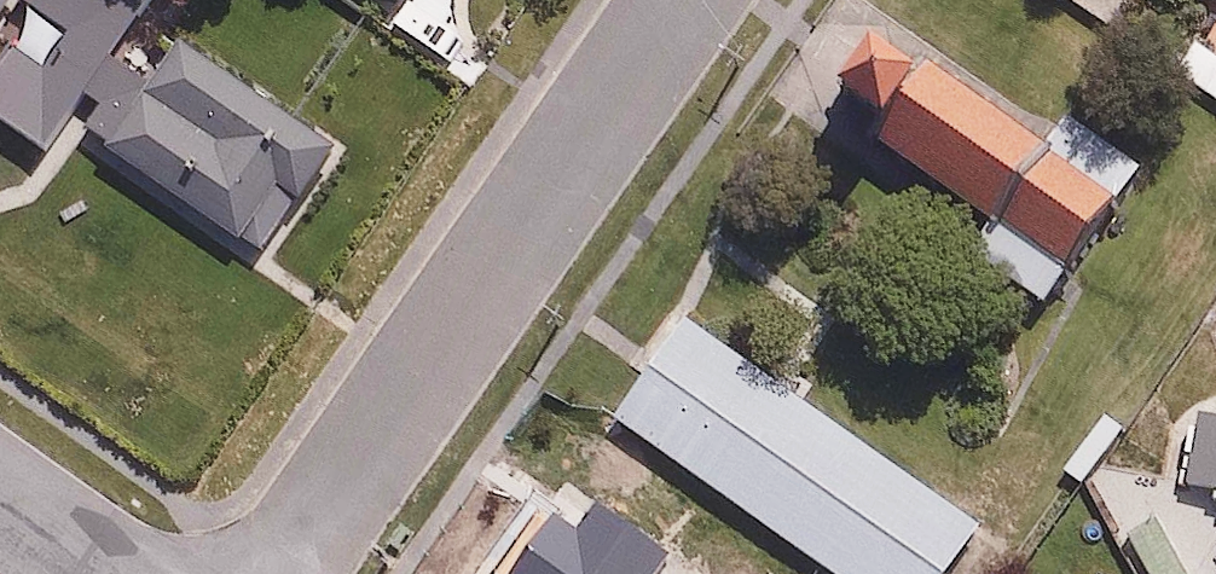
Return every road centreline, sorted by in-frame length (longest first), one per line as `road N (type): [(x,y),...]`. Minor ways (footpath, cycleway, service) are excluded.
road 1 (residential): [(676,0),(271,573)]
road 2 (residential): [(101,573),(0,503)]

